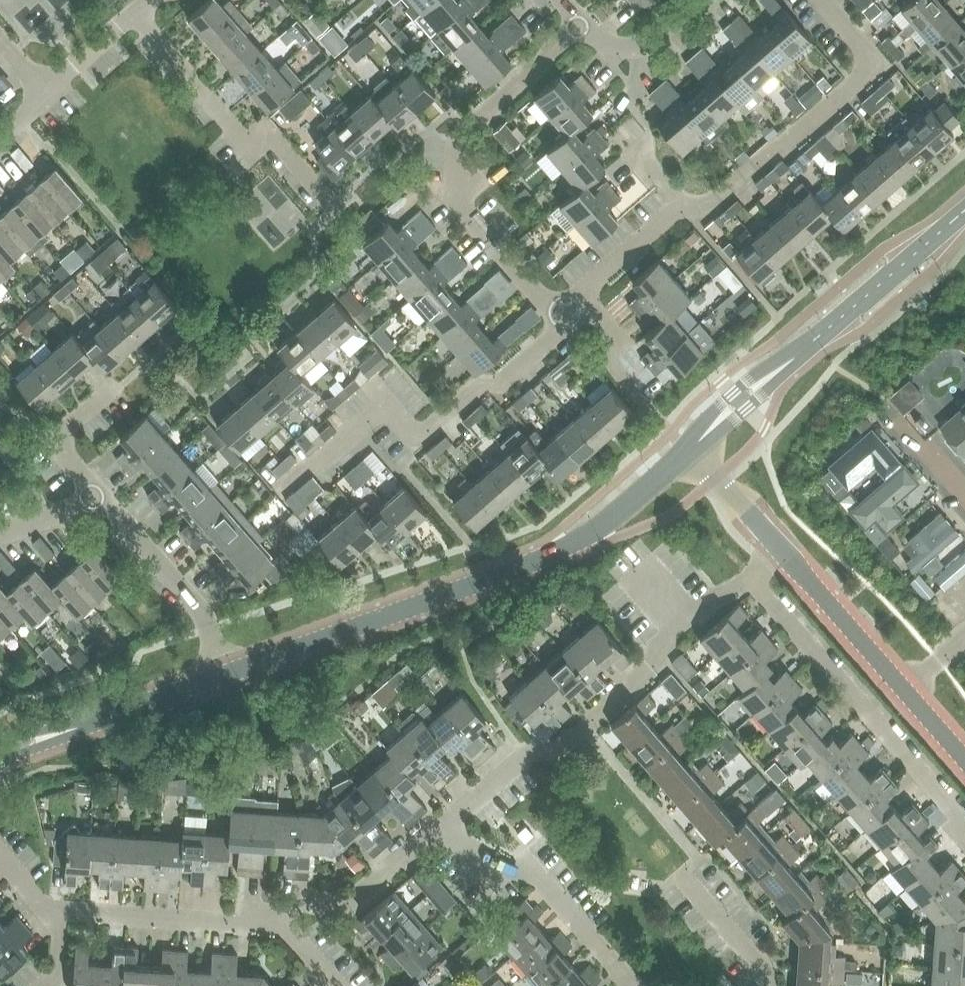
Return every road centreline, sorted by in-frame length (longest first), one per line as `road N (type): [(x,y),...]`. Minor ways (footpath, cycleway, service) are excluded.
road 1 (tertiary): [(241,664),(559,549),(693,446)]
road 2 (residential): [(276,498),(380,407),(415,445),(562,323)]
road 3 (tertiary): [(693,446),(964,209)]
road 4 (residential): [(468,800),(558,745),(750,579)]
road 5 (residential): [(750,579),(964,821)]
road 6 (residential): [(702,217),(875,63),(820,0)]
road 7 (residential): [(347,225),(263,125),(241,140),(139,21)]
road 8 (residential): [(0,854),(40,901),(62,911),(267,917)]
road 9 (tertiary): [(0,755),(241,664)]
road 10 (residential): [(634,985),(468,800)]
road 11 (residential): [(267,917),(320,918),(468,800)]
road 12 (residential): [(241,664),(91,494)]
road 13 (unclassified): [(904,689),(771,539)]
road 14 (residential): [(448,152),(584,27)]
road 15 (residential): [(627,72),(640,148),(702,217)]
road 16 (residential): [(582,305),(677,220),(702,217)]
road 17 (residential): [(679,872),(772,976),(772,985)]
road 18 (residential): [(91,494),(54,449),(109,399)]
road 19 (residential): [(562,323),(479,229)]
road 20 (unclassified): [(771,539),(693,446)]
road 21 (residential): [(45,96),(139,21)]

